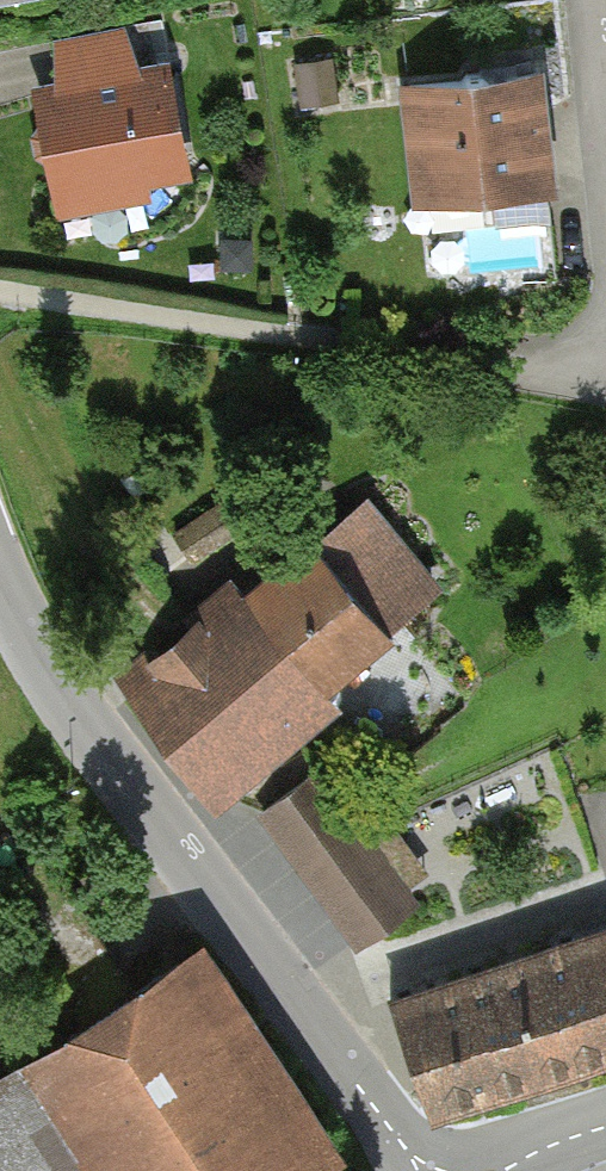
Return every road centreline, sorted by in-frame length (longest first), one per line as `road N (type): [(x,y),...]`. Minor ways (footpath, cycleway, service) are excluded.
road 1 (tertiary): [(425,1170),(86,730),(44,668),(0,578)]

